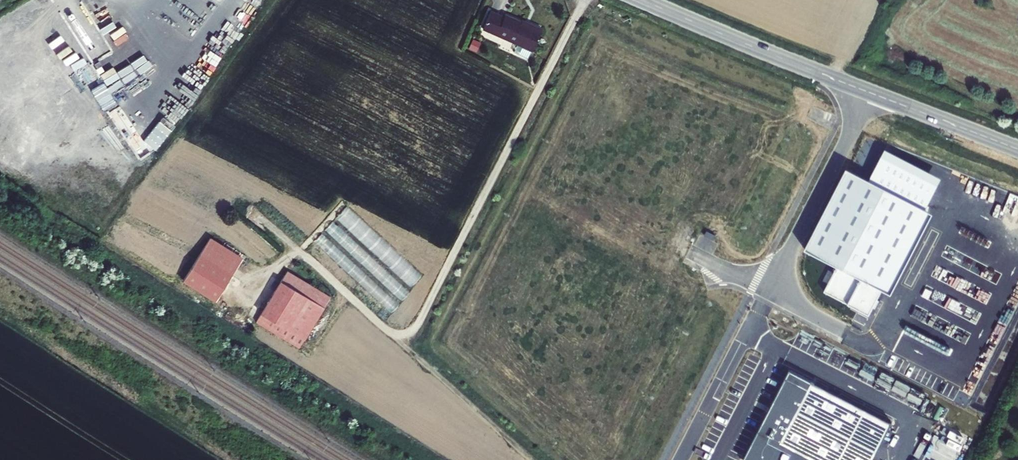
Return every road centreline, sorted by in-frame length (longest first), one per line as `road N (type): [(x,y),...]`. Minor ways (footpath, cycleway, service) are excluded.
road 1 (tertiary): [(641,0),(873,94)]
road 2 (unclassified): [(769,293),(873,94)]
road 3 (tertiary): [(873,94),(1017,149)]
road 4 (unclassified): [(769,293),(872,347),(879,334)]

